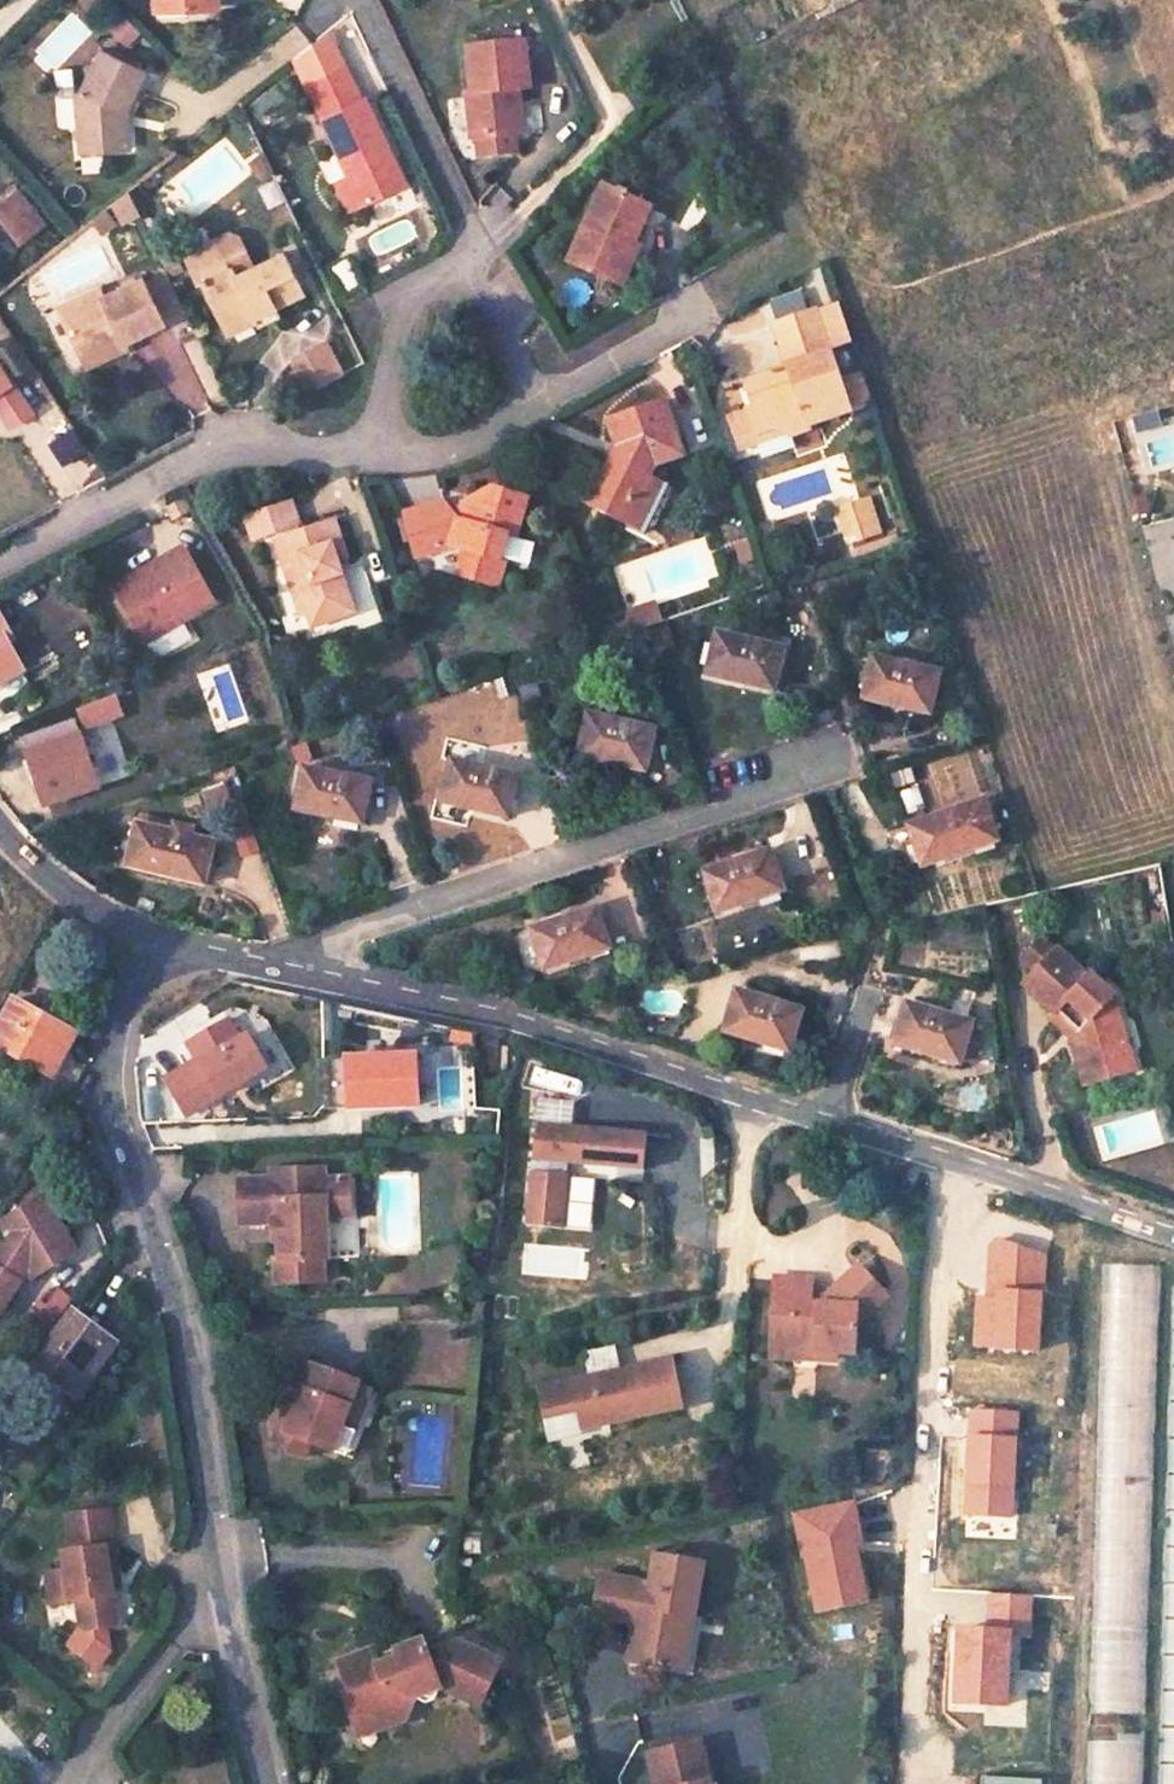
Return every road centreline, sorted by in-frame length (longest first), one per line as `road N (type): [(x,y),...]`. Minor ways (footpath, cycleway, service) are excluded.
road 1 (residential): [(264,961),(522,1023),(1173,1234)]
road 2 (residential): [(149,936),(121,1010),(116,1111),(184,1337),(221,1584),(270,1783)]
road 3 (residential): [(264,961),(836,766)]
road 4 (residential): [(0,562),(234,442),(373,449)]
road 5 (track): [(676,0),(792,251),(700,314)]
road 6 (residential): [(465,264),(450,196),(358,0)]
road 7 (residential): [(465,264),(405,312),(373,449)]
road 8 (residential): [(537,406),(700,314)]
road 9 (residential): [(0,831),(53,881),(149,936)]
road 10 (residential): [(373,449),(466,452),(537,406)]
road 11 (residential): [(537,406),(465,264)]

